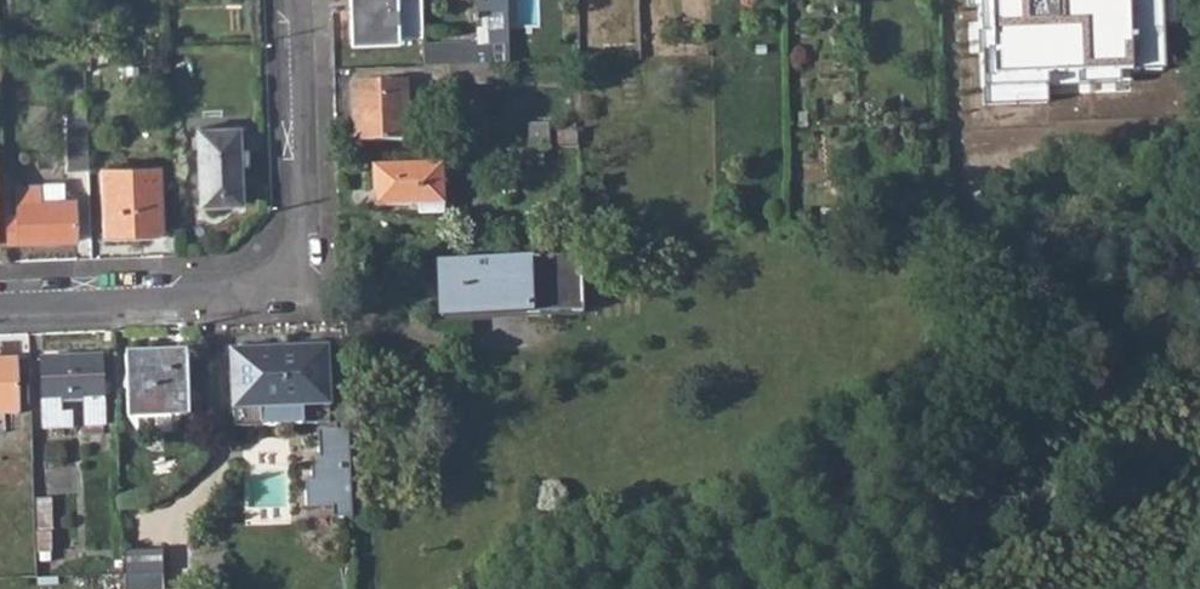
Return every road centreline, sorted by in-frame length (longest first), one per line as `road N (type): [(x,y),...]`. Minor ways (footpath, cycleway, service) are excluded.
road 1 (residential): [(0,306),(255,300),(299,281),(316,244),(303,0)]

